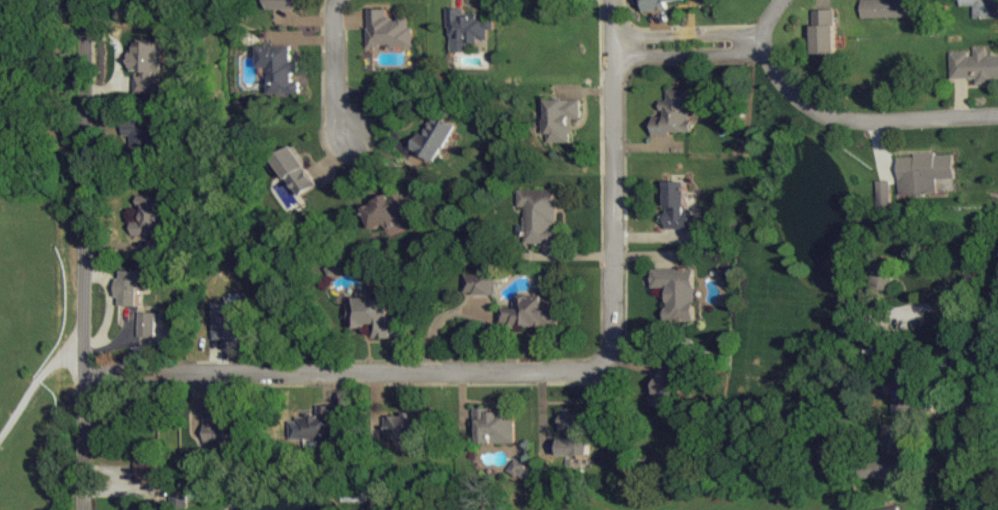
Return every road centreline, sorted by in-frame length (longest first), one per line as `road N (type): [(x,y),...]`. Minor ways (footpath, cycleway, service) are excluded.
road 1 (residential): [(84,371),(577,370),(601,363),(614,335),(616,37)]
road 2 (tertiary): [(86,0),(83,509)]
road 3 (residential): [(997,117),(847,120),(799,97),(763,43),(736,35),(616,37)]
road 4 (tertiary): [(997,311),(965,509)]
road 5 (residential): [(616,56),(734,53),(763,43)]
road 6 (residential): [(346,141),(335,110),(337,0)]

